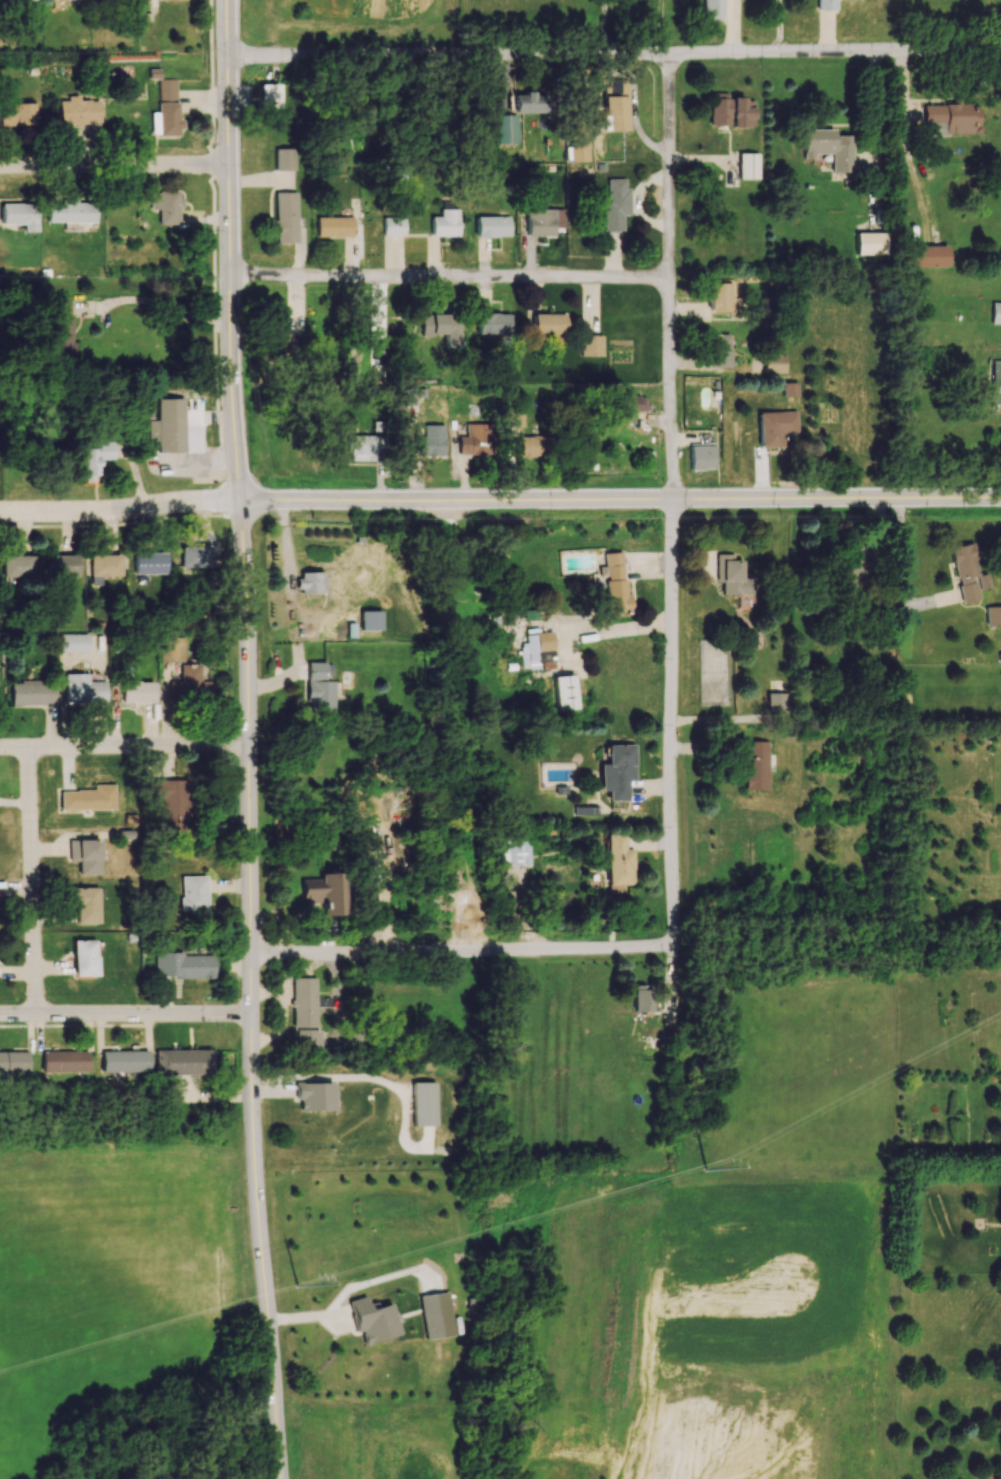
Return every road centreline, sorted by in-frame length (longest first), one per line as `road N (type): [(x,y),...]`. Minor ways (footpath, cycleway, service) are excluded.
road 1 (residential): [(1000,53),(227,55)]
road 2 (tertiary): [(250,1014),(249,641),(238,500)]
road 3 (tertiary): [(238,500),(226,0)]
road 4 (tertiary): [(250,1014),(253,1167),(281,1478)]
road 5 (residential): [(670,500),(674,951)]
road 6 (residential): [(674,57),(670,500)]
road 7 (residential): [(671,277),(229,275)]
road 8 (tertiary): [(670,500),(238,500)]
road 9 (residential): [(674,951),(249,954)]
road 10 (tertiary): [(1000,498),(670,500)]
road 11 (residential): [(677,1171),(639,1478)]
road 12 (residential): [(27,747),(35,1013)]
road 13 (residential): [(250,743),(0,747)]
road 14 (residential): [(250,1014),(0,1013)]
road 15 (residential): [(238,500),(0,513)]
road 16 (residential): [(228,163),(0,166)]
road 17 (residential): [(784,1301),(662,1301)]

